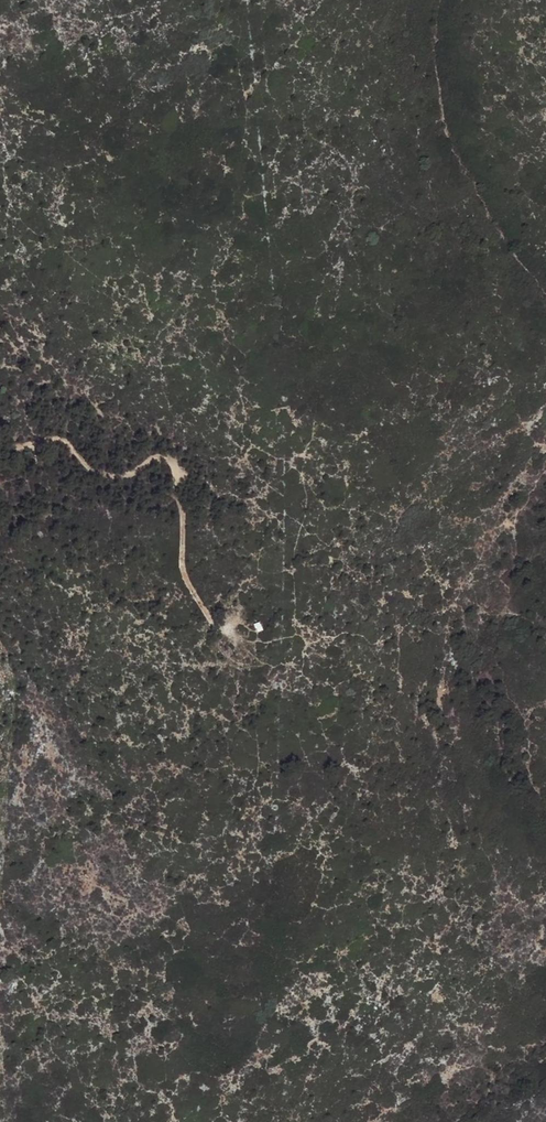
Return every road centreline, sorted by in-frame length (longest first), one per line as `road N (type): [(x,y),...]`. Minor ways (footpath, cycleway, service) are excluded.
road 1 (track): [(0,451),(62,441),(99,471),(169,459),(183,560),(213,622),(246,642),(298,637)]

